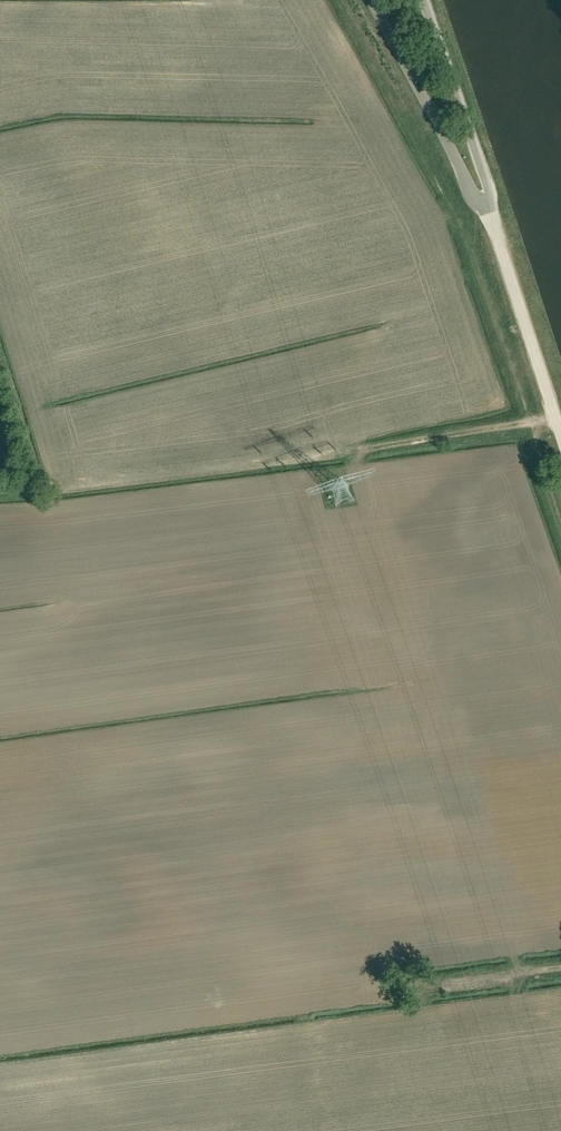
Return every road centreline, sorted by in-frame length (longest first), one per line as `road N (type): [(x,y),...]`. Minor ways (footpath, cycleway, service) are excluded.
road 1 (unclassified): [(492,216),(372,0)]
road 2 (unclassified): [(560,432),(492,216)]
road 3 (unclassified): [(425,0),(492,216)]
road 4 (track): [(386,991),(560,968)]

